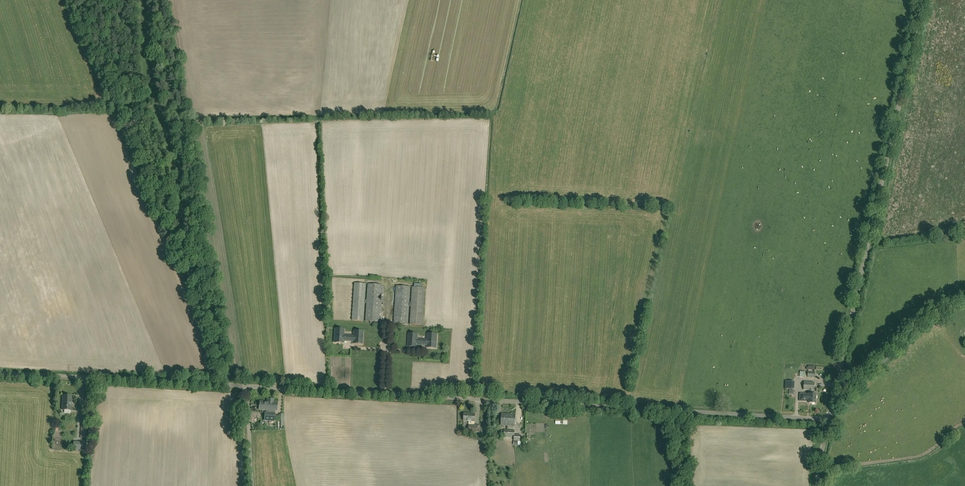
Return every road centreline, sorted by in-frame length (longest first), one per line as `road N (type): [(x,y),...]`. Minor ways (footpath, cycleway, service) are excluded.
road 1 (unclassified): [(829,419),(246,386)]
road 2 (unclassified): [(829,419),(922,0)]
road 3 (unclassified): [(246,386),(0,373)]

